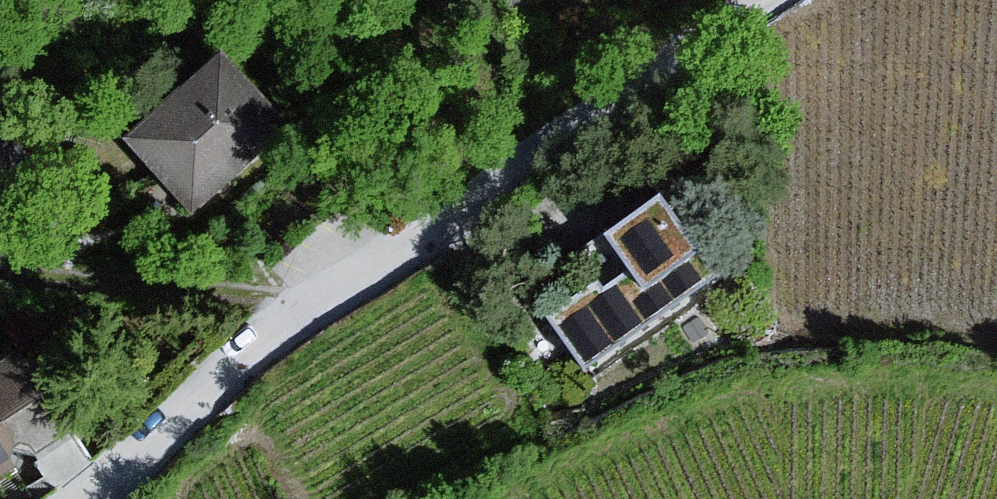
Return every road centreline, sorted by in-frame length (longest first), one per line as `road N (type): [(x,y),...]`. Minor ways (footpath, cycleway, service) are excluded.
road 1 (residential): [(764,0),(266,340),(84,498)]
road 2 (motorway): [(996,279),(481,428),(361,498)]

